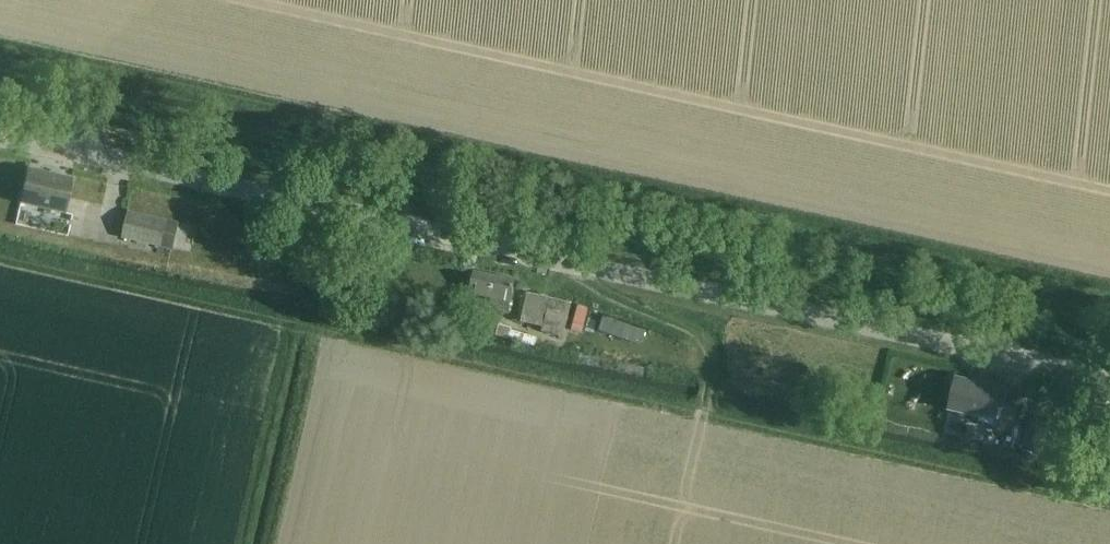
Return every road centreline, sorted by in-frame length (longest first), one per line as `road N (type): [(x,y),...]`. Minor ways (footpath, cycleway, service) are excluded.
road 1 (track): [(0,53),(1109,299)]
road 2 (unclassified): [(1109,383),(0,139)]
road 3 (track): [(43,148),(120,135),(278,155),(403,194),(427,209),(433,233)]
road 4 (track): [(574,265),(609,295),(701,338),(710,361),(704,417)]

